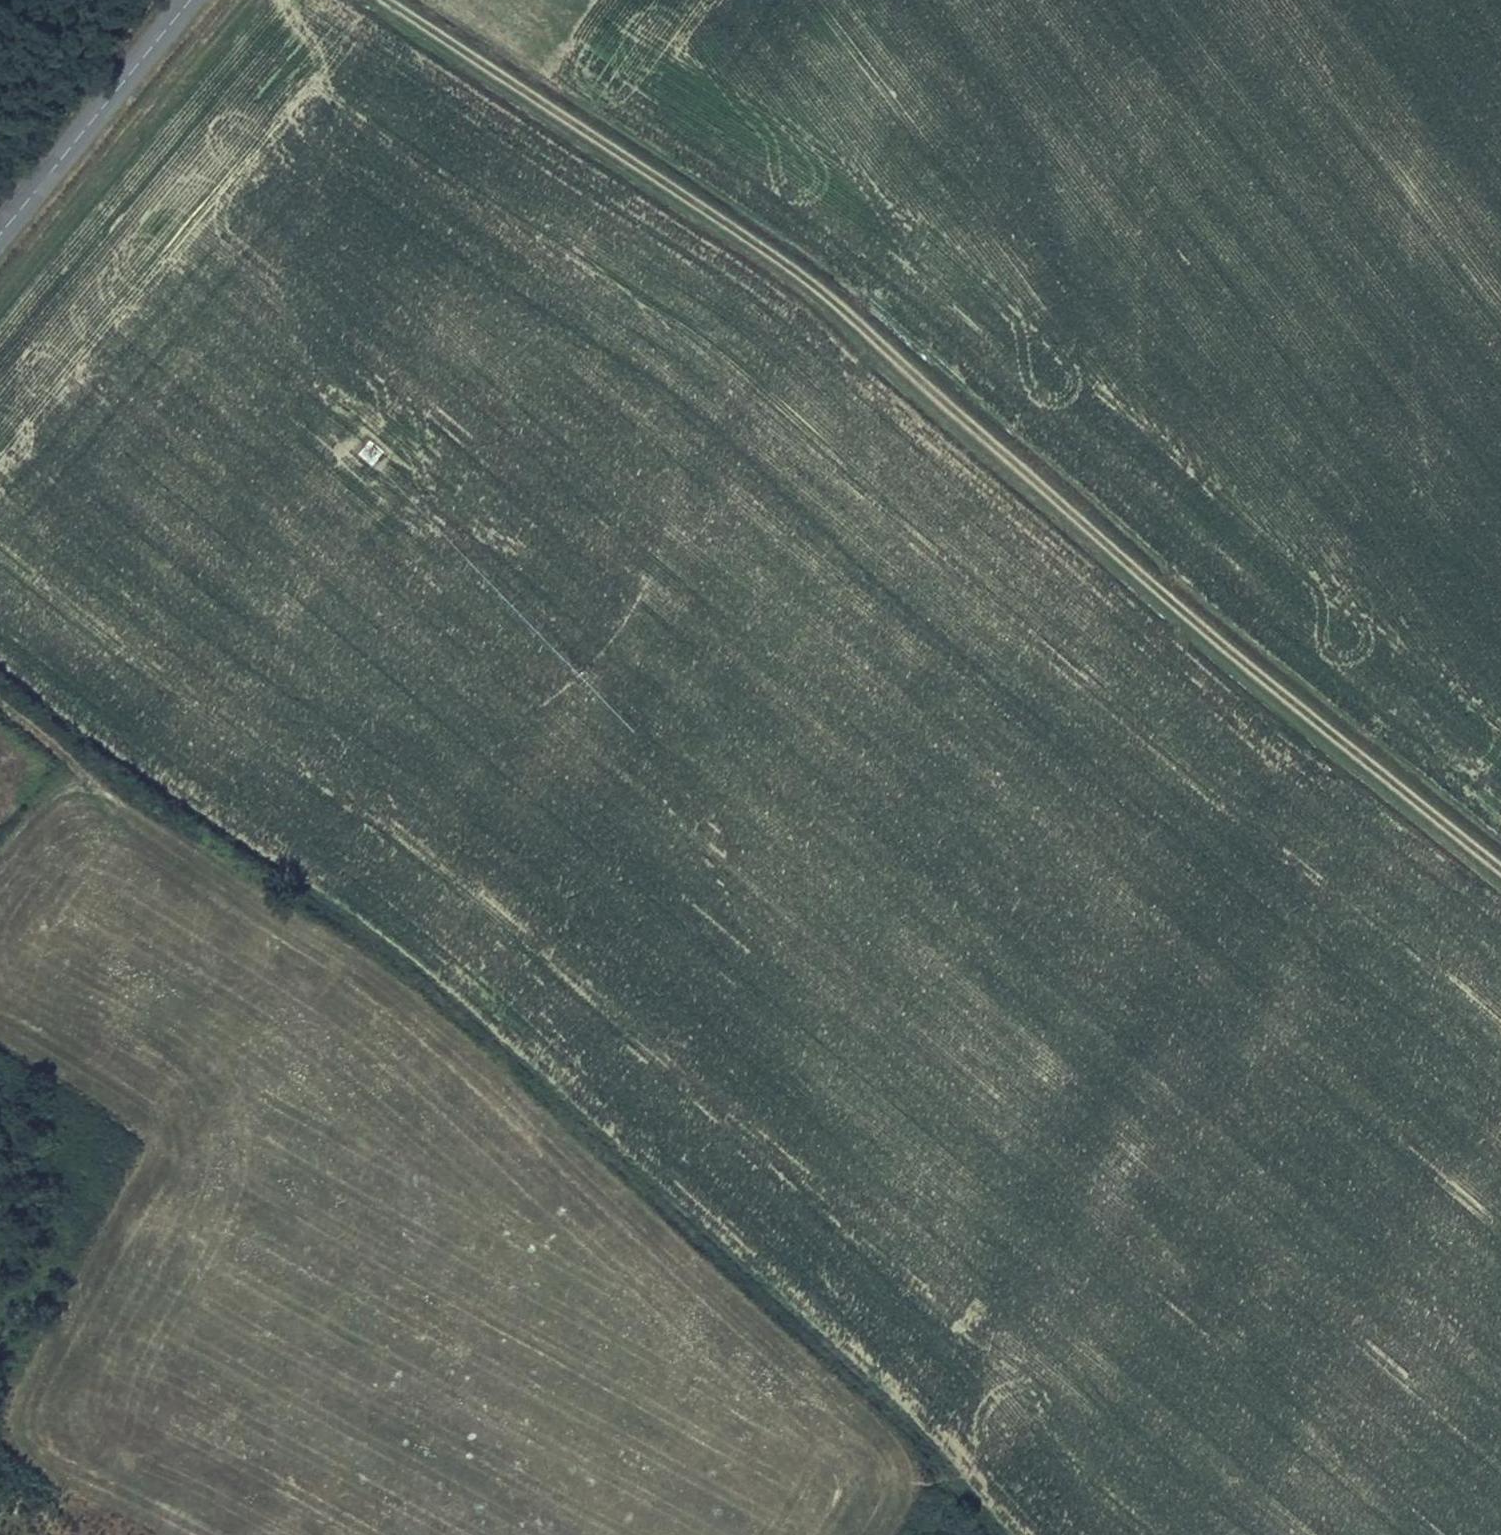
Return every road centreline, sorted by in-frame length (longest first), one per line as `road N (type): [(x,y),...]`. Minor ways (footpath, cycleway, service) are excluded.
road 1 (track): [(394,0),(834,291),(1168,591),(1500,863)]
road 2 (tertiary): [(0,224),(191,0)]

